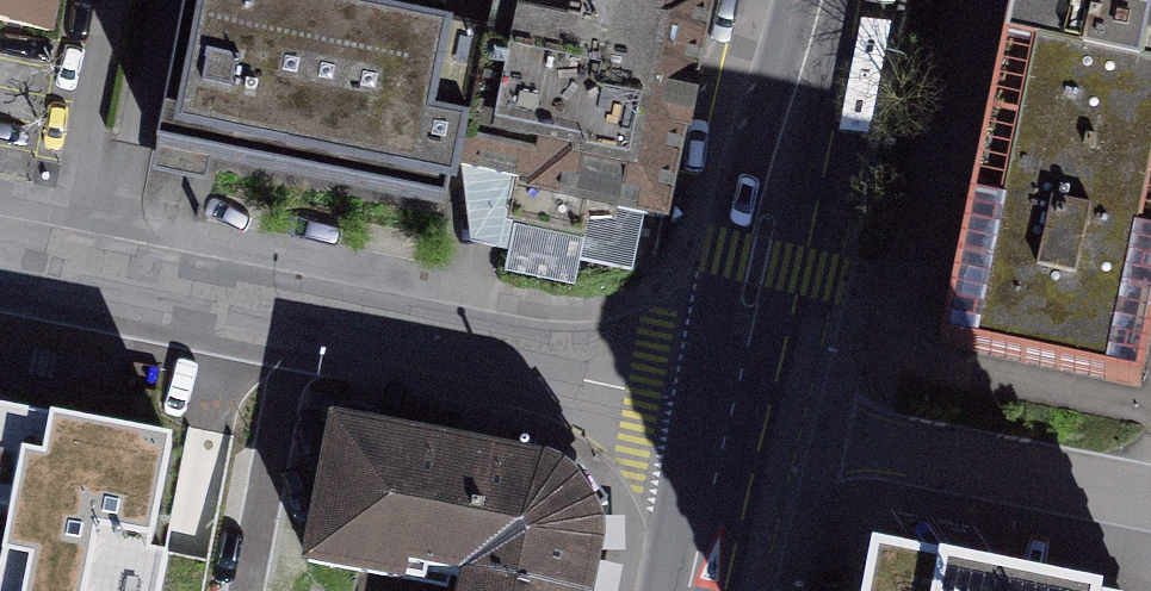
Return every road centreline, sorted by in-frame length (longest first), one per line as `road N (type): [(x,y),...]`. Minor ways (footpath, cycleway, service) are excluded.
road 1 (residential): [(303,329),(733,411)]
road 2 (residential): [(733,411),(1150,501)]
road 3 (secondary): [(820,0),(733,411)]
road 4 (residential): [(120,0),(60,283)]
road 5 (residential): [(303,329),(247,590)]
road 6 (residential): [(60,283),(303,329)]
road 7 (secondary): [(733,411),(698,590)]

